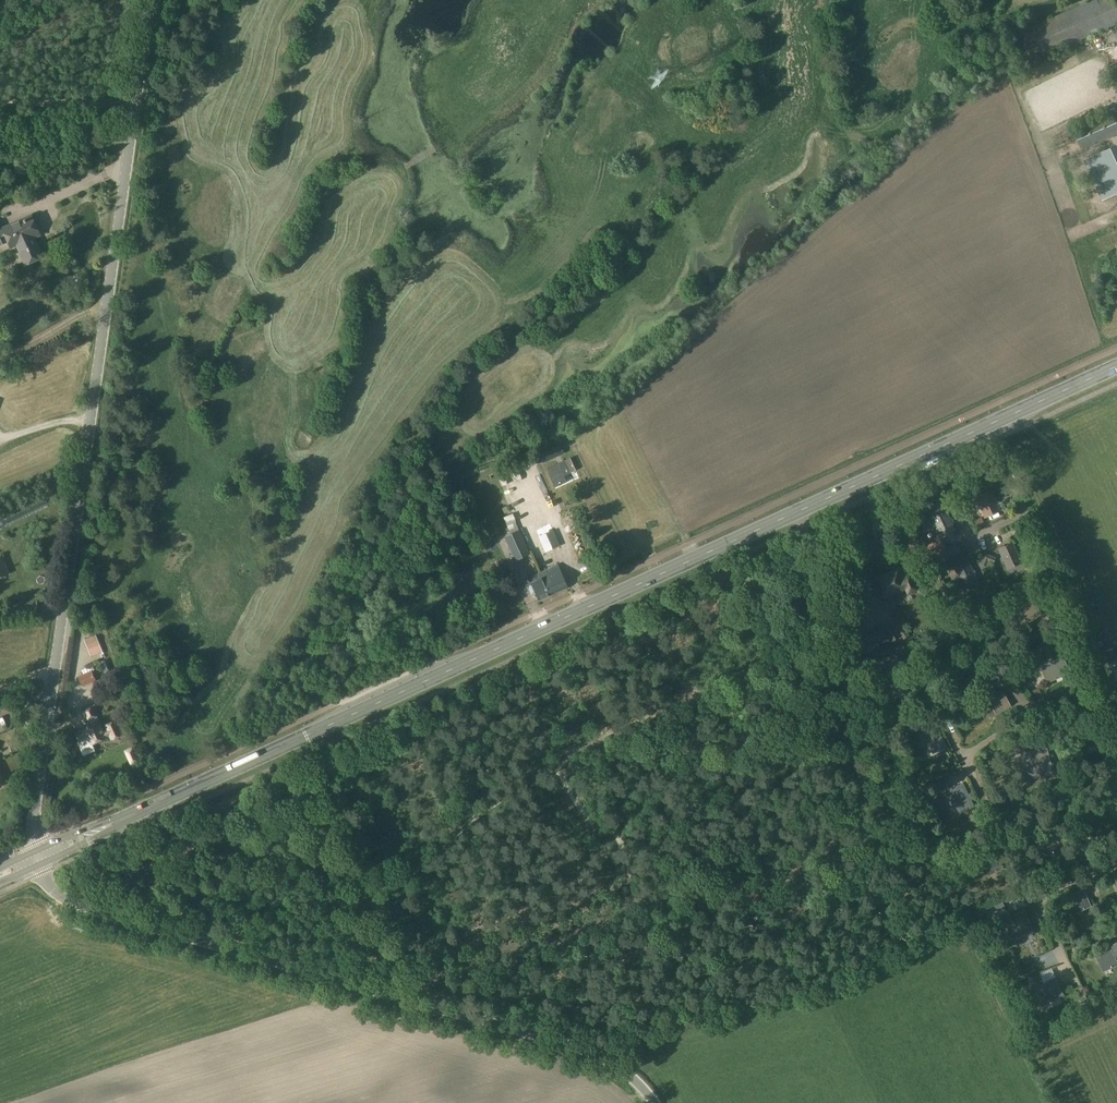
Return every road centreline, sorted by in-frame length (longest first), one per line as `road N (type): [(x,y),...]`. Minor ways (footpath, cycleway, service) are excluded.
road 1 (secondary): [(33,858),(1116,367)]
road 2 (unclassified): [(33,858),(29,845),(148,0)]
road 3 (unclassified): [(651,1102),(604,1059),(92,910),(48,886),(33,858)]
road 4 (track): [(0,95),(135,99)]

